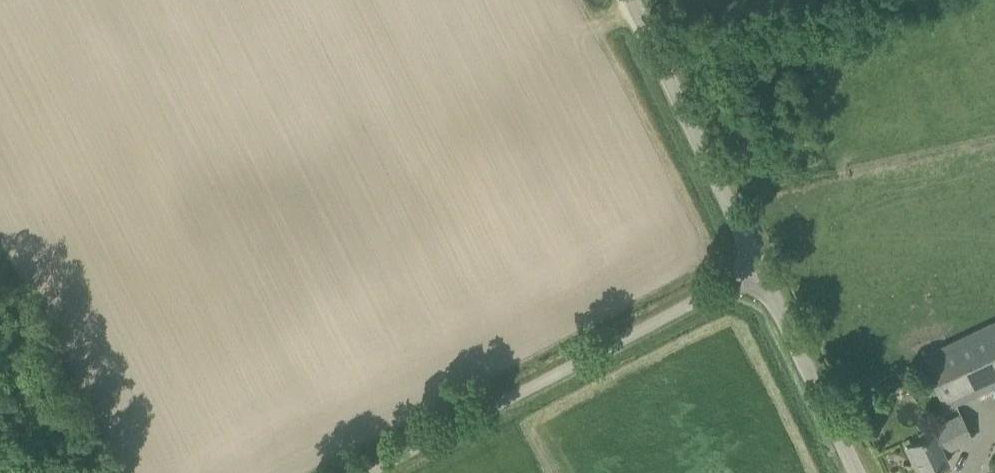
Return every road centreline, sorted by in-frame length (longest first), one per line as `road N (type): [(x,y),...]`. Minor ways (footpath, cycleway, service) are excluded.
road 1 (unclassified): [(360,472),(760,268)]
road 2 (unclassified): [(760,268),(629,0)]
road 3 (unclassified): [(858,472),(760,268)]

